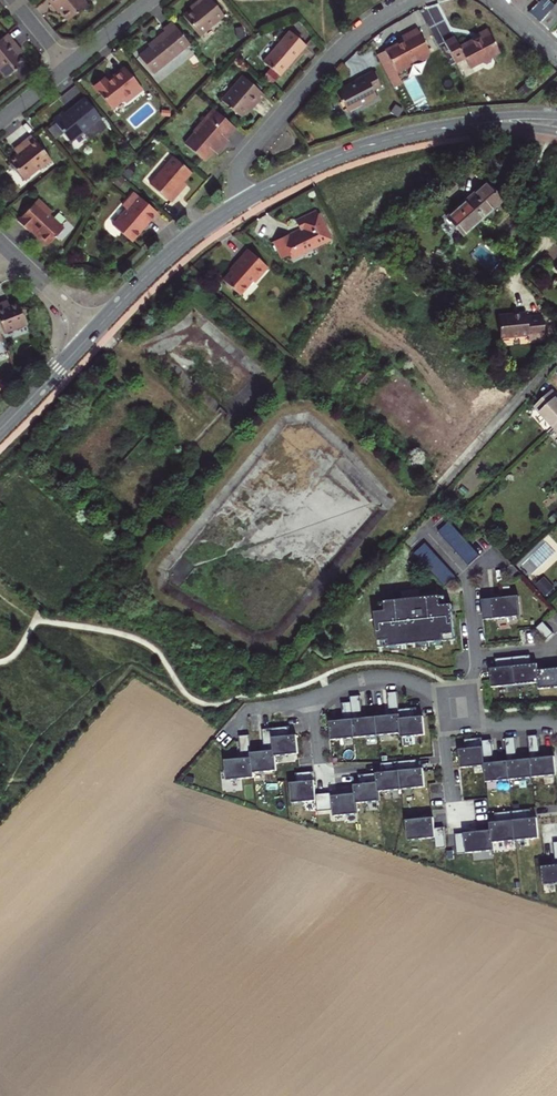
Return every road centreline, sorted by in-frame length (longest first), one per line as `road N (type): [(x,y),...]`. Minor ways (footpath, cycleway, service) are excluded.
road 1 (residential): [(410,0),(346,41),(245,155),(237,170),(247,199)]
road 2 (tertiary): [(457,126),(343,154),(247,199)]
road 3 (tertiary): [(247,199),(170,254),(93,332)]
road 4 (residential): [(458,711),(476,661),(469,578),(494,559)]
road 5 (residential): [(458,711),(396,679),(357,681),(313,699)]
road 6 (tertiary): [(93,332),(0,429)]

